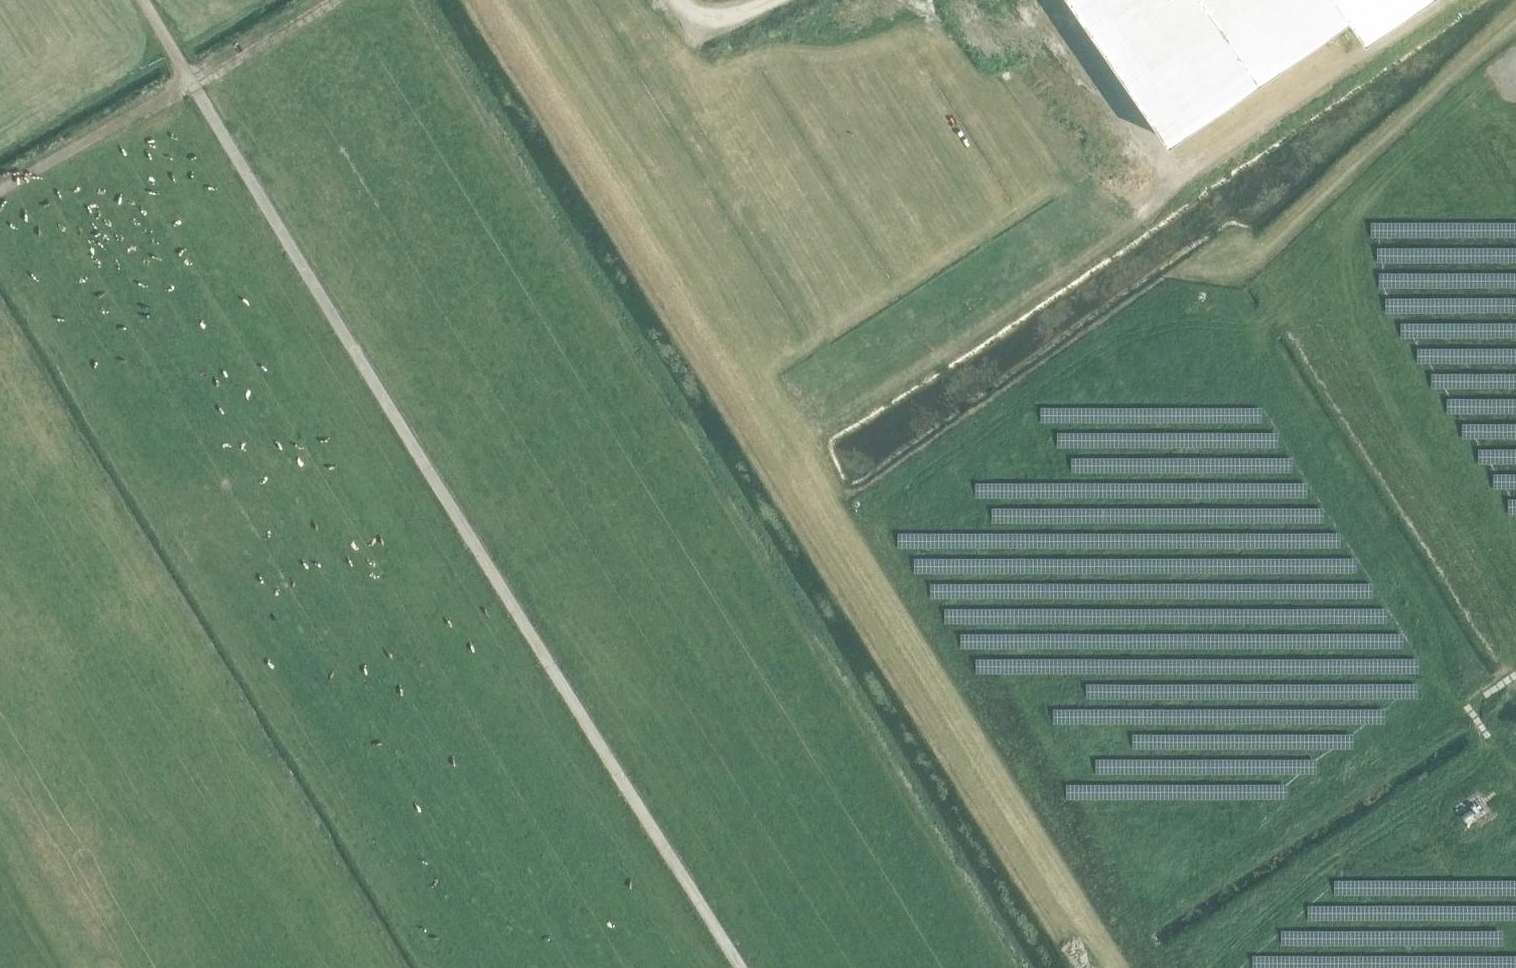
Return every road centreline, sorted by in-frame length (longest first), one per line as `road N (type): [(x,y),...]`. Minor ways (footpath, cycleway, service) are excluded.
road 1 (track): [(137,0),(738,967)]
road 2 (track): [(0,194),(330,0)]

